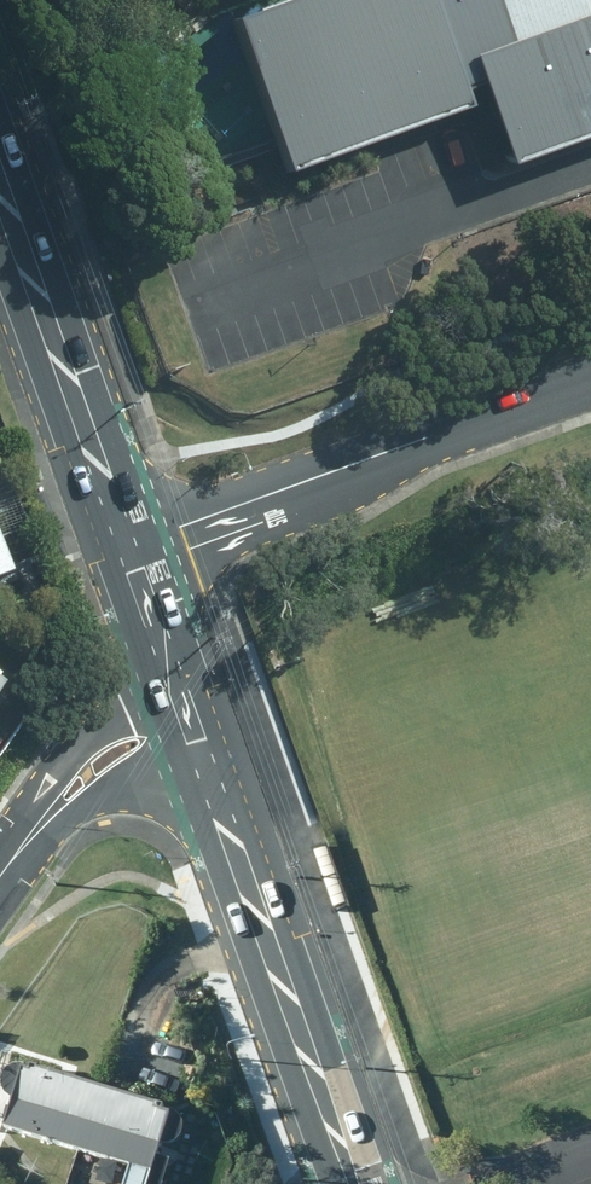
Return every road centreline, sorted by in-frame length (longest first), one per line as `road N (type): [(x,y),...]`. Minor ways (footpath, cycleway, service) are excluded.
road 1 (residential): [(125,545),(590,376)]
road 2 (primary): [(201,749),(355,1183)]
road 3 (primary): [(0,192),(125,545)]
road 4 (tertiary): [(6,863),(35,801),(159,638)]
road 5 (tertiary): [(201,749),(6,863)]

